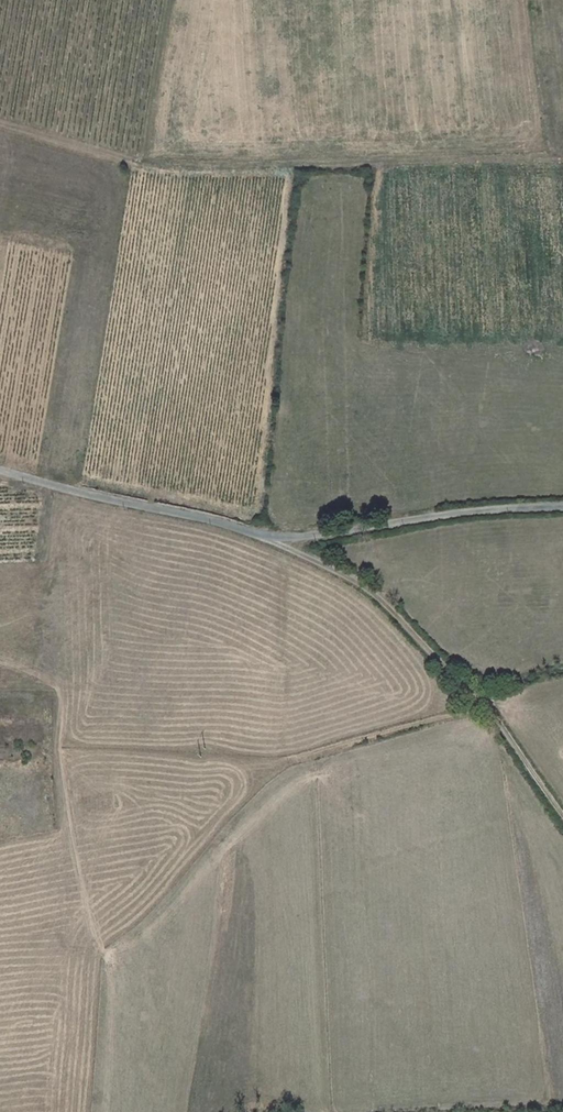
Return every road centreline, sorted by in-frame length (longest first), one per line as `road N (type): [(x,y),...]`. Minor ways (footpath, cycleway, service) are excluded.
road 1 (unclassified): [(562,506),(266,537),(0,469)]
road 2 (track): [(562,811),(496,716),(372,592),(266,537)]

